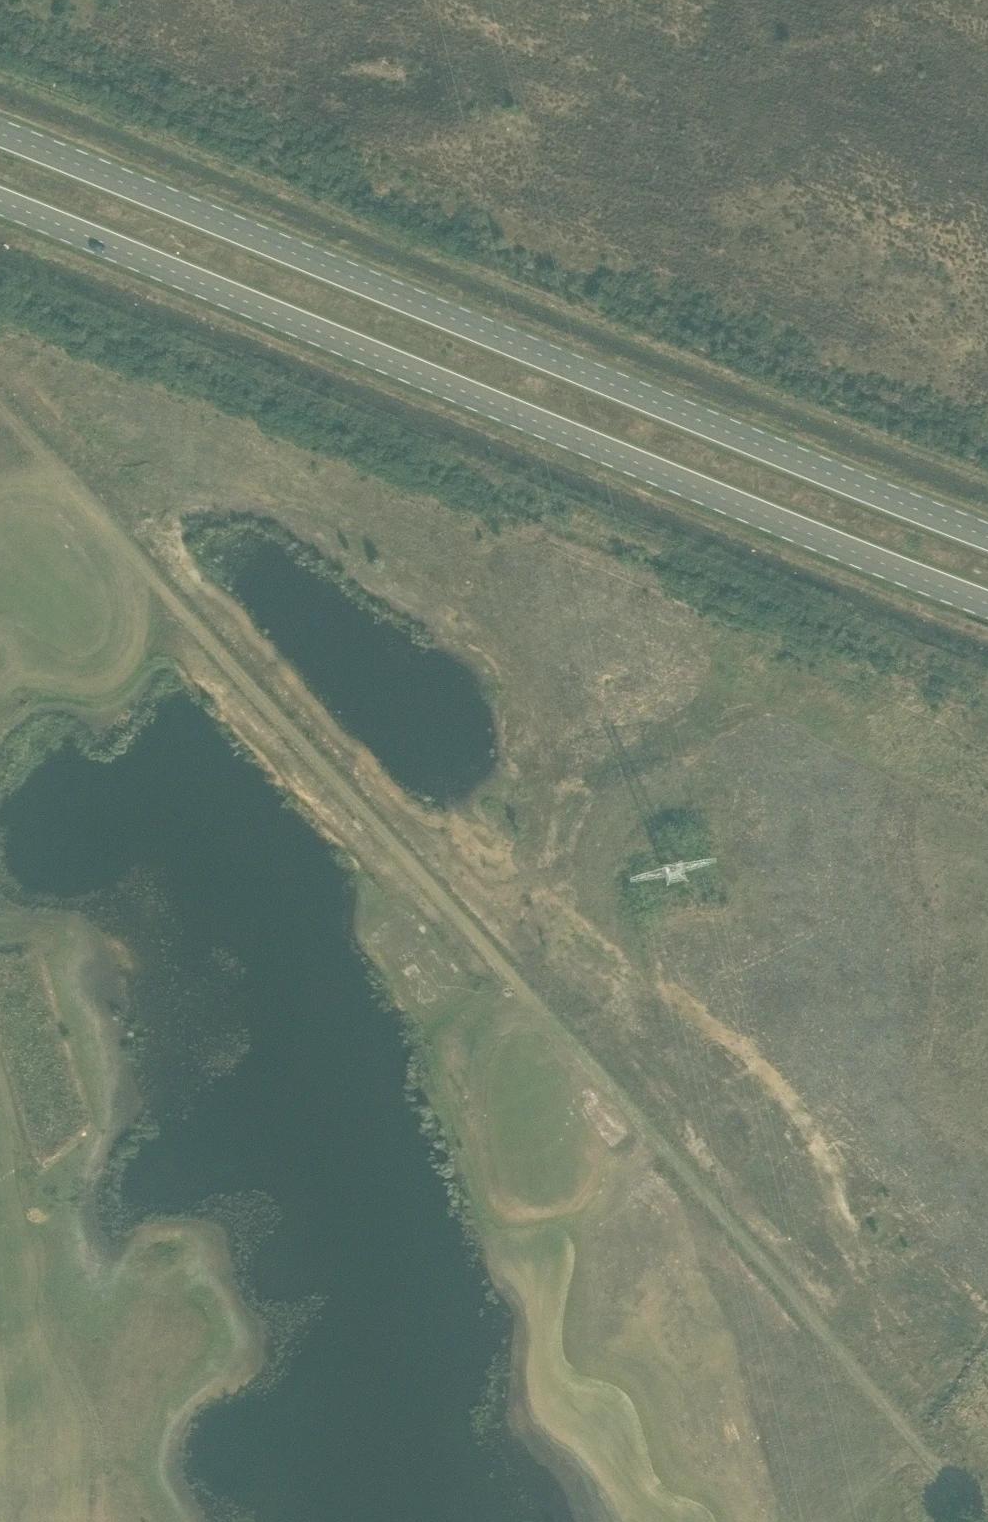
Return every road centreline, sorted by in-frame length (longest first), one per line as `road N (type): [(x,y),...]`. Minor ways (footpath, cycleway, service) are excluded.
road 1 (track): [(987,1518),(0,401)]
road 2 (primary): [(987,537),(0,137)]
road 3 (primary): [(0,206),(987,606)]

